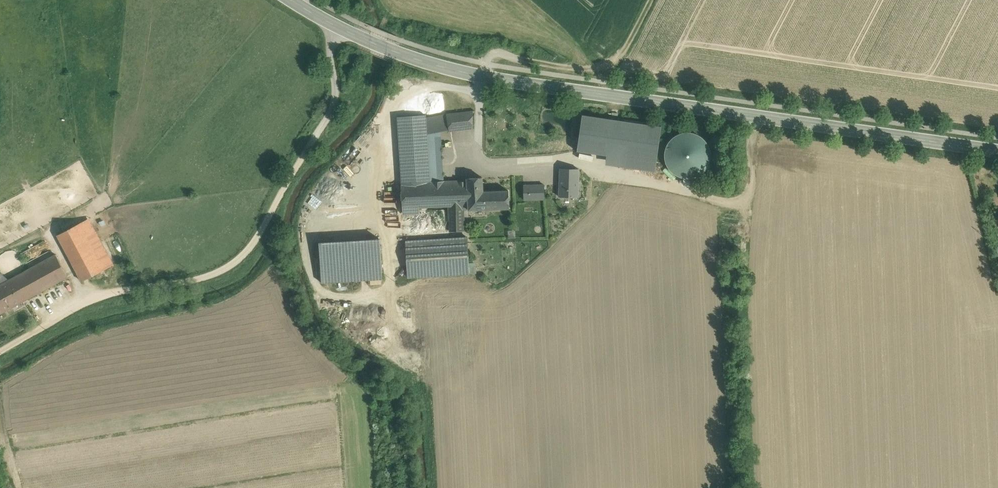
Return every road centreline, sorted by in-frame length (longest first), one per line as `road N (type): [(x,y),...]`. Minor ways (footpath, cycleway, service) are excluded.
road 1 (secondary): [(997,151),(452,69),(370,41),(291,0)]
road 2 (track): [(555,159),(741,201),(753,184),(755,115)]
road 3 (track): [(484,76),(503,53),(572,67),(615,62),(653,0)]

